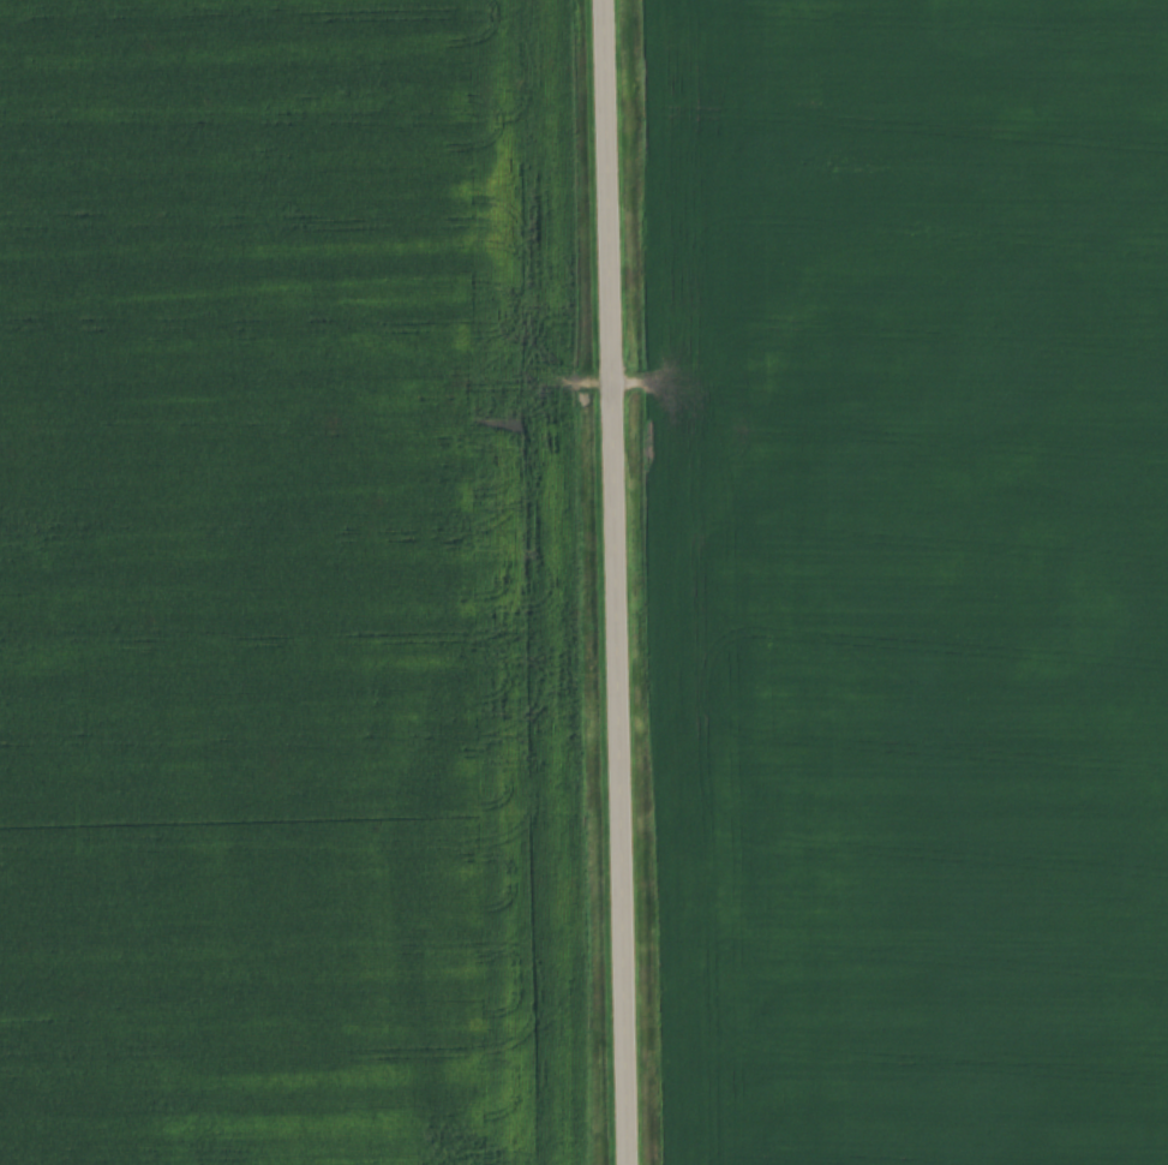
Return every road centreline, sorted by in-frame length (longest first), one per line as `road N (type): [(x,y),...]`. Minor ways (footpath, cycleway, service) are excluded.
road 1 (residential): [(621,1164),(605,0)]

